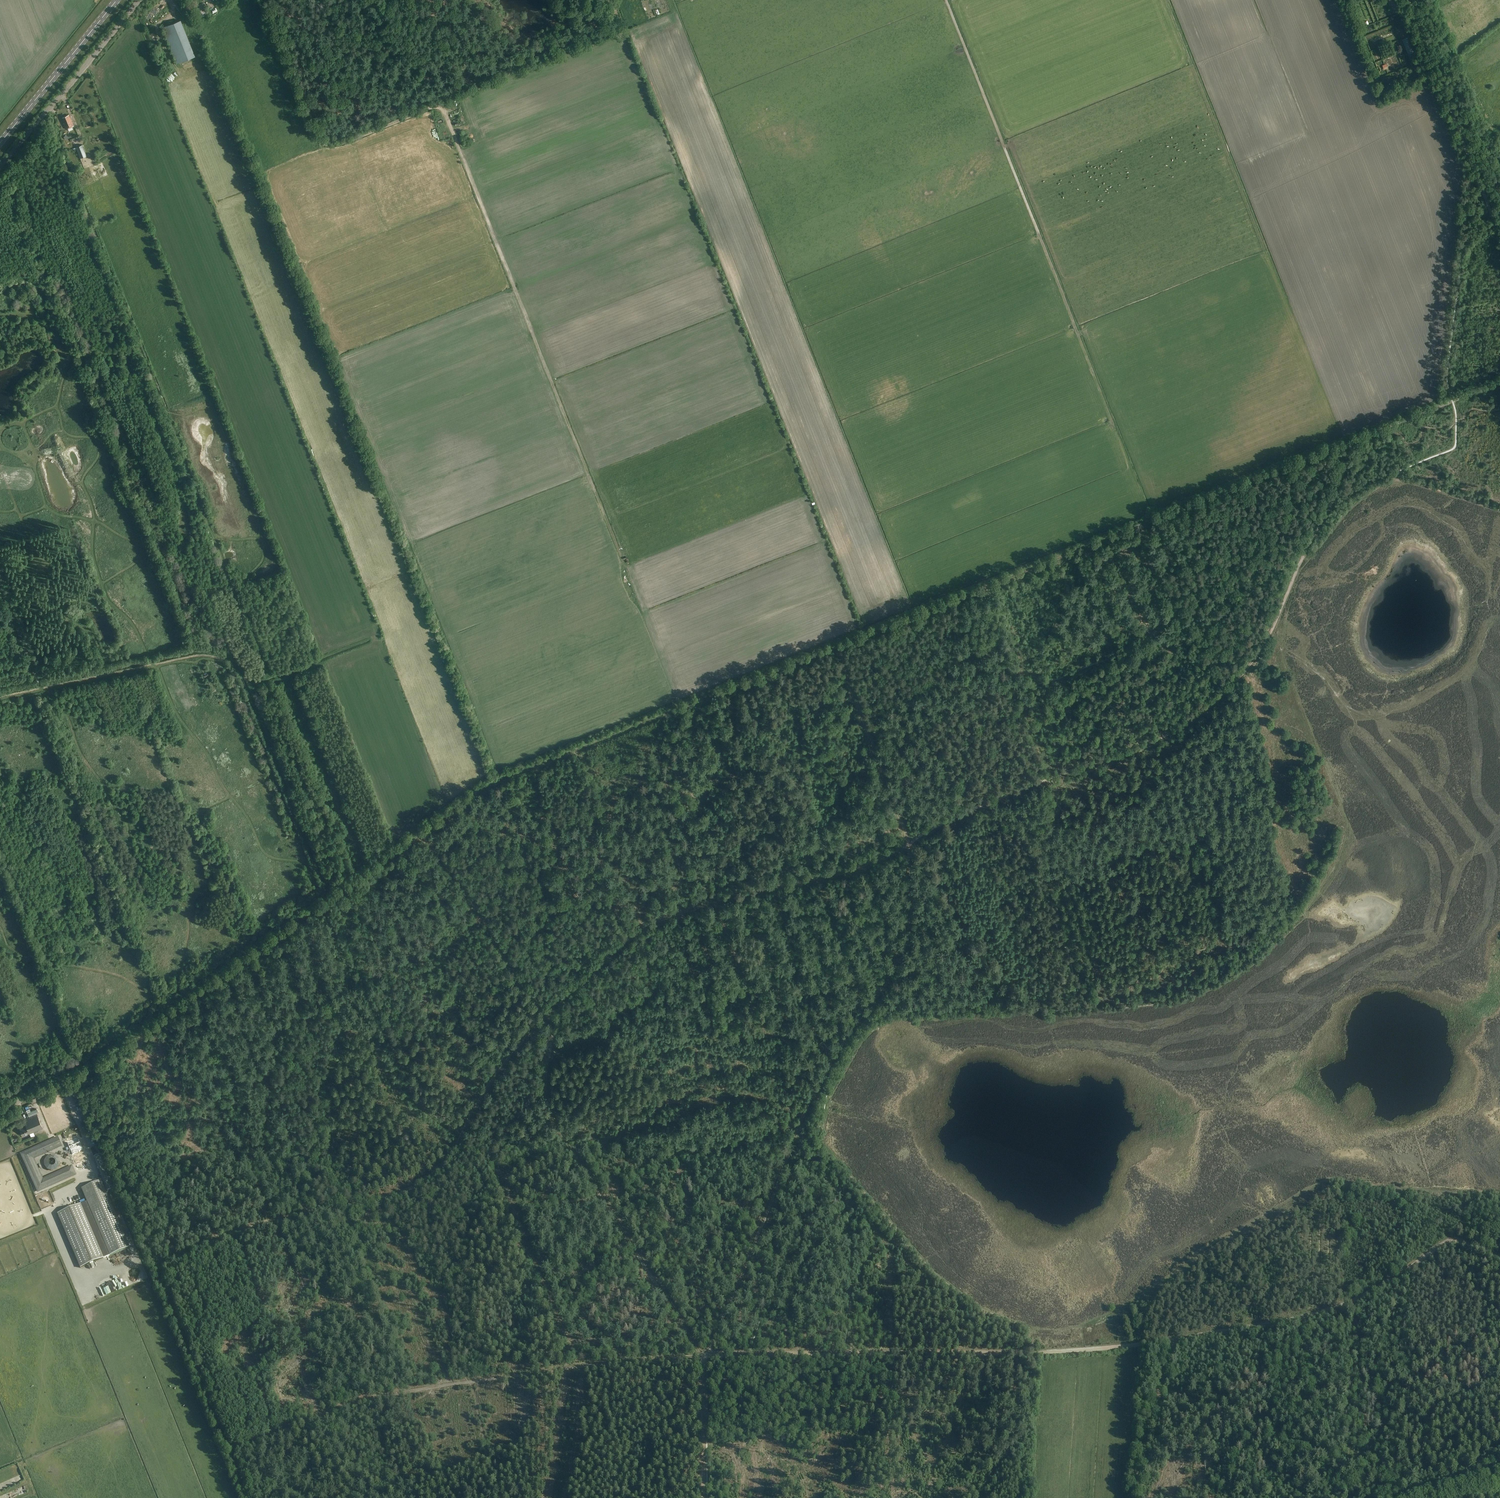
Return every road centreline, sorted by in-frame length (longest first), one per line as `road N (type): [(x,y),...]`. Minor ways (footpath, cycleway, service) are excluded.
road 1 (track): [(1355,439),(496,783),(399,849)]
road 2 (track): [(706,1355),(1010,1353),(1178,1340),(1324,1311),(1404,1273),(1446,1240),(1461,1240)]
road 3 (track): [(260,0),(318,138),(347,142),(431,108),(445,113),(624,571)]
road 4 (track): [(703,1497),(706,1355),(554,1109),(549,1014),(422,834)]
road 5 (track): [(1045,780),(1160,739),(1248,668),(1337,493),(1355,439)]
road 6 (track): [(946,0),(1112,419)]
road 7 (track): [(758,1236),(809,1104),(904,951),(910,843)]
road 8 (track): [(564,1368),(346,1405),(239,1445),(230,1454),(248,1497)]
road 9 (track): [(87,1091),(230,1454)]
road 10 (track): [(399,849),(81,1075)]
road 11 (track): [(156,1266),(269,1224),(393,1196),(443,1171)]
road 12 (unclassified): [(0,167),(139,0)]
road 13 (track): [(840,643),(910,843)]
road 14 (primary): [(0,143),(117,0)]
road 15 (track): [(1475,170),(1412,0)]
road 16 (track): [(1178,1340),(1135,1497)]
road 17 (track): [(1499,383),(1355,439)]
road 18 (track): [(910,843),(861,866),(767,890)]
road 19 (track): [(564,1368),(706,1355)]
road 20 (track): [(706,1355),(758,1236)]
road 21 (track): [(1020,789),(910,843)]

